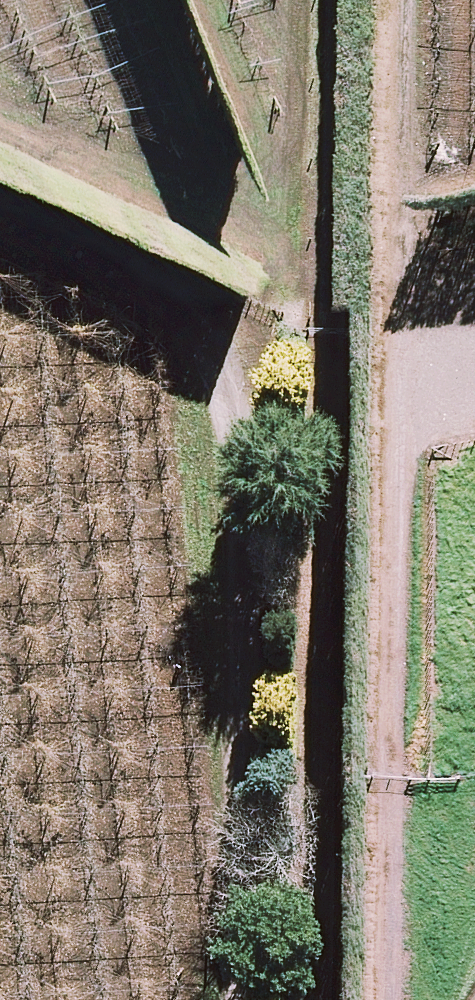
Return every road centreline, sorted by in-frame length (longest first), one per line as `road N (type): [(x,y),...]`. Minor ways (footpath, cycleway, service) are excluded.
road 1 (track): [(387,999),(403,0)]
road 2 (track): [(335,0),(323,999)]
road 3 (track): [(245,999),(242,531),(234,426),(201,339),(157,291),(0,208)]

